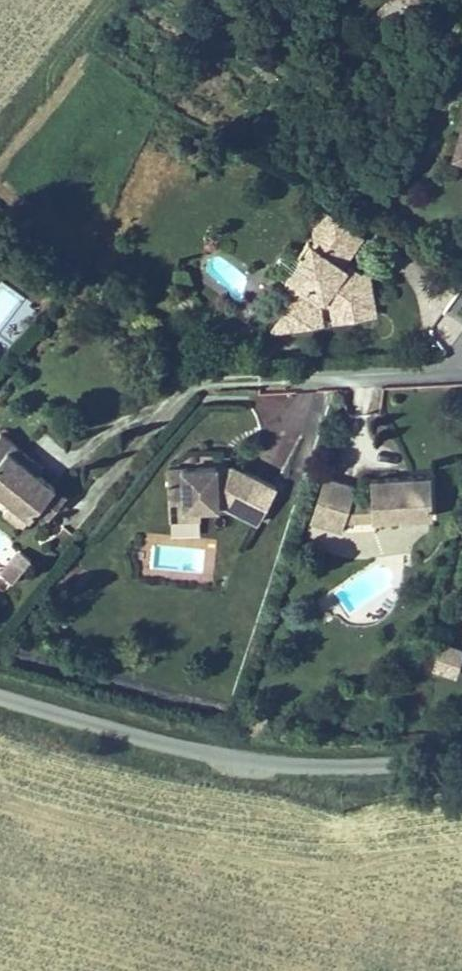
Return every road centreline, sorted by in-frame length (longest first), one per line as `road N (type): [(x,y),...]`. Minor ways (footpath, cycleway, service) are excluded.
road 1 (unclassified): [(461,764),(266,765),(0,697)]

